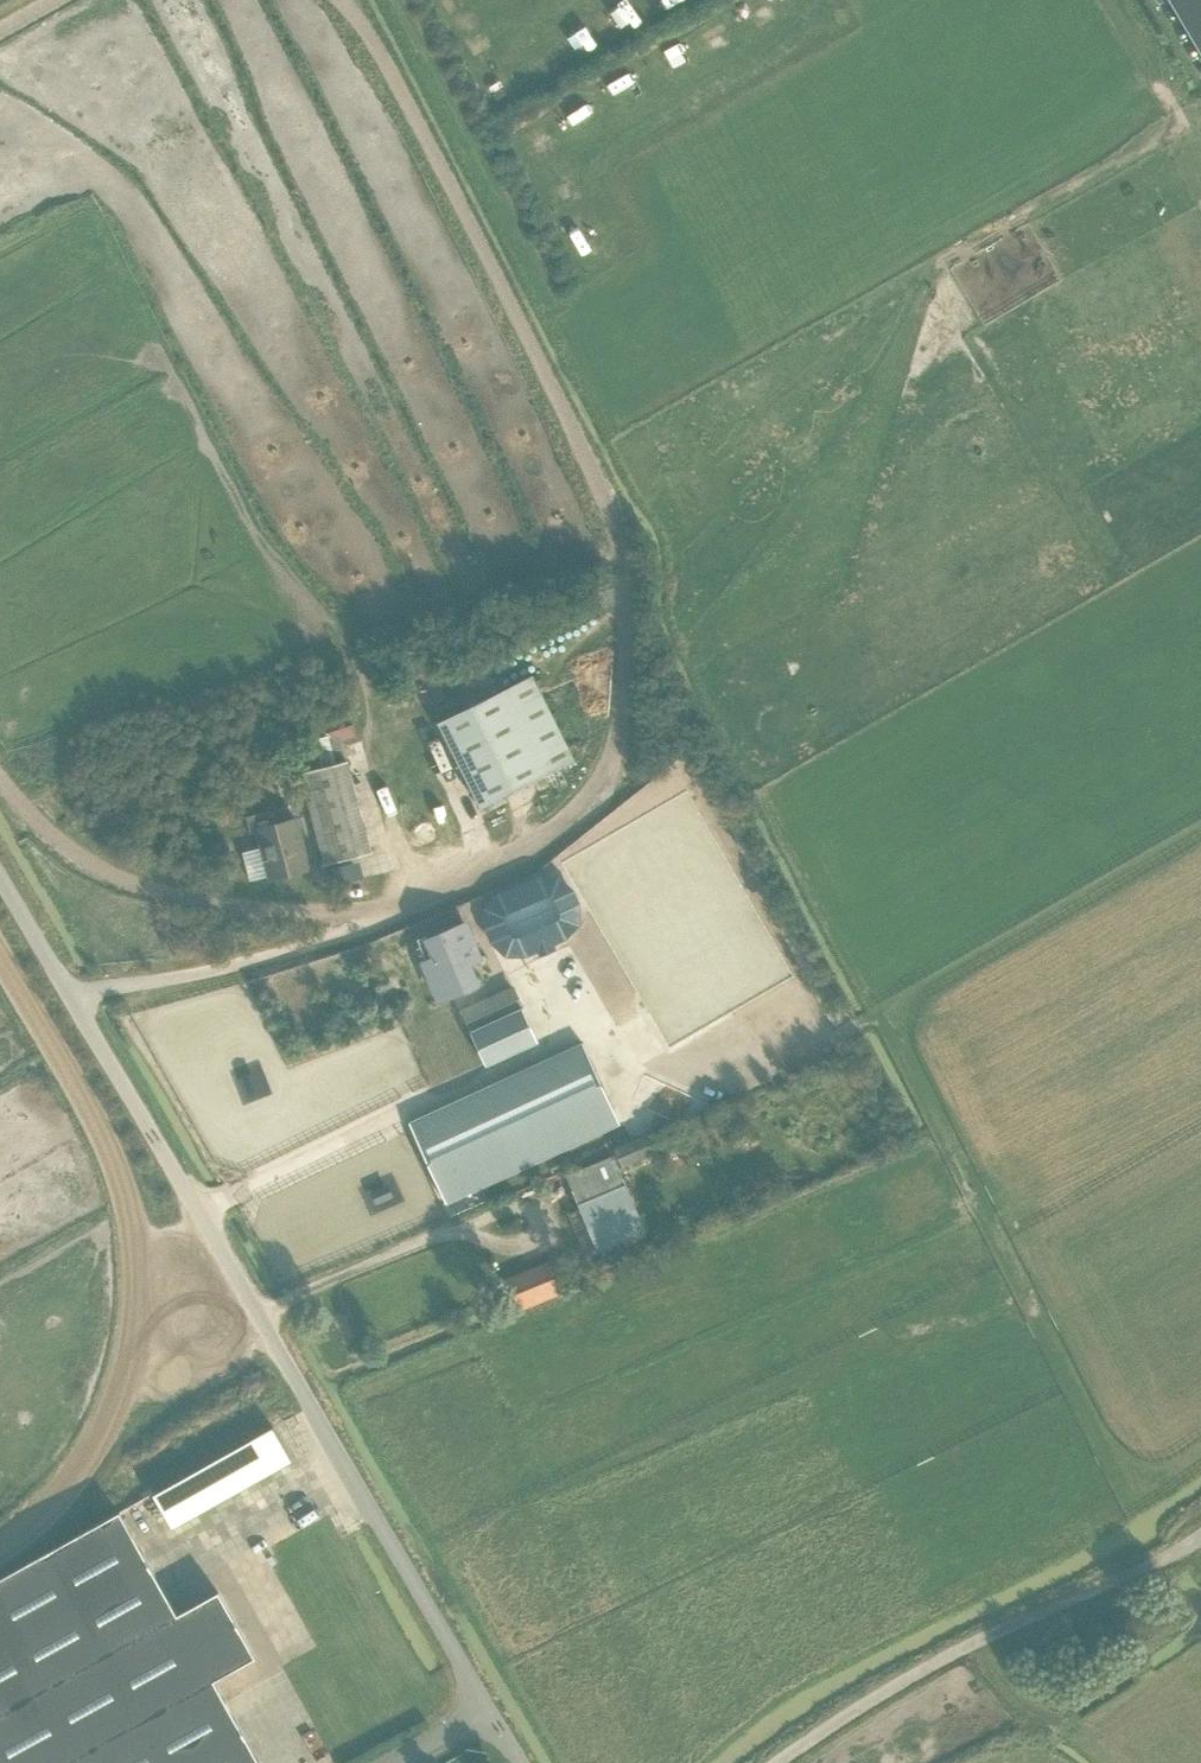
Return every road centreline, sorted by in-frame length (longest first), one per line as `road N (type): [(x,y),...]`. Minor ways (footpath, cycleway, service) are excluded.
road 1 (unclassified): [(520,1762),(0,885)]
road 2 (track): [(1020,1292),(881,1017),(798,1052),(764,1054),(695,1078),(593,1027),(238,1195)]
road 3 (track): [(333,0),(355,17),(597,498),(626,586),(630,710),(577,808)]
road 4 (track): [(577,808),(416,901),(233,969),(137,992),(66,997)]
road 5 (track): [(1200,1537),(1172,1557),(969,1642),(835,1719),(776,1762)]
road 6 (track): [(416,901),(189,895),(105,861),(33,811),(0,755)]
road 7 (track): [(881,1017),(1200,828)]
road 8 (track): [(136,1311),(112,1405),(68,1482),(0,1543)]
road 9 (track): [(0,957),(119,1189)]
road 10 (track): [(119,1189),(136,1311),(234,1283)]
road 11 (track): [(1115,0),(1200,161)]
road 12 (track): [(1099,1752),(1032,1710),(976,1639)]

